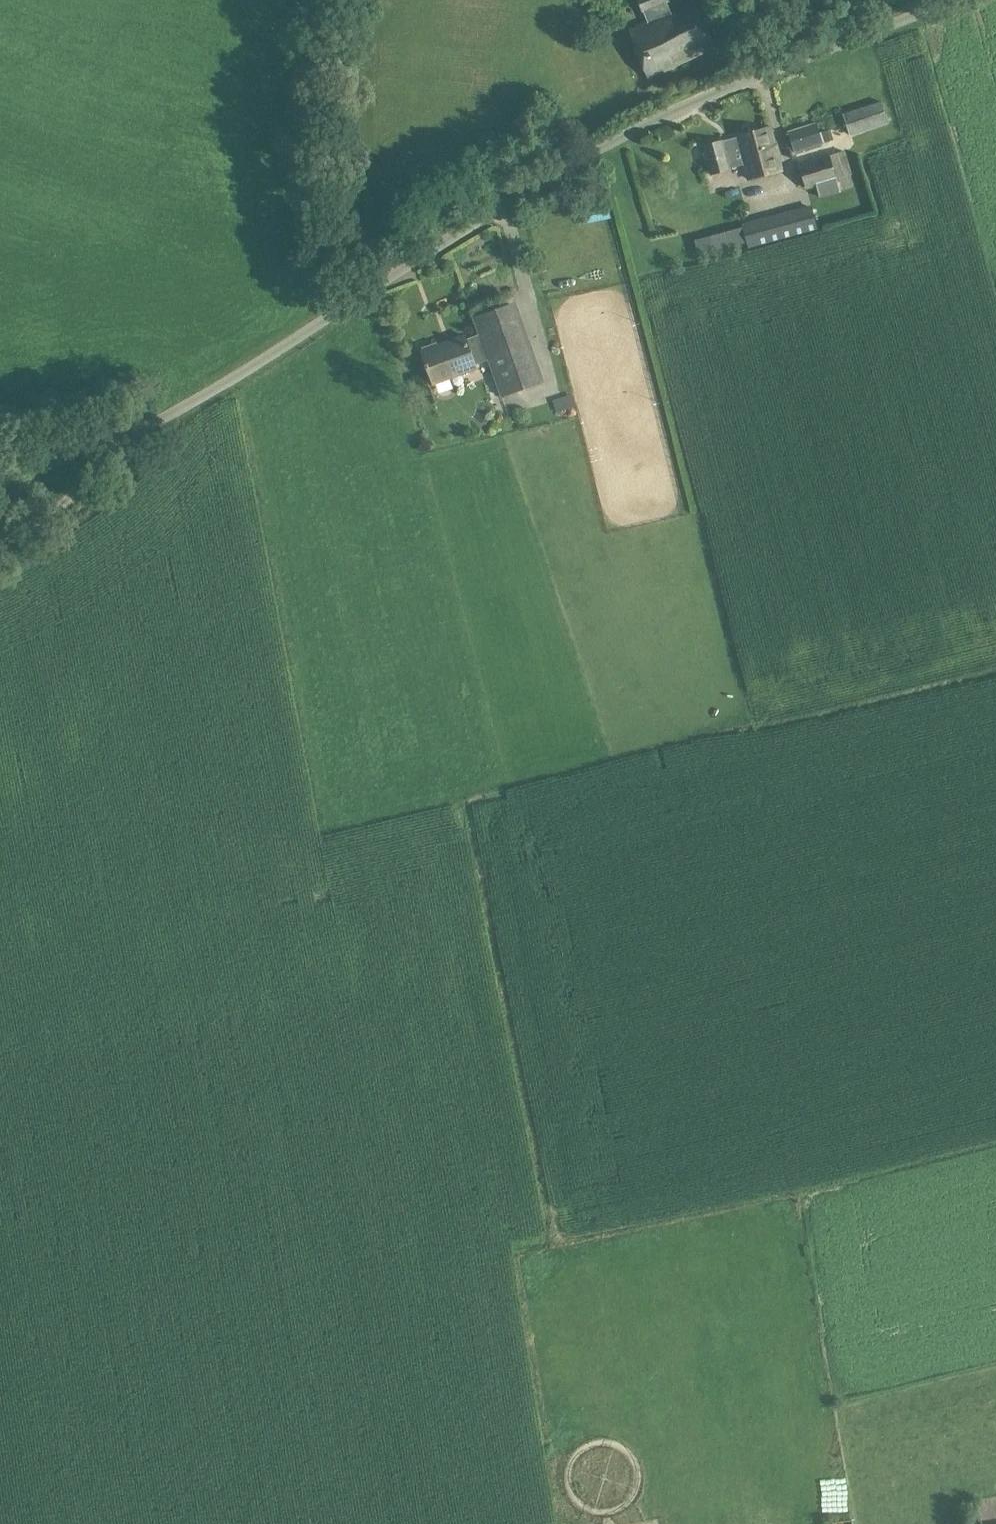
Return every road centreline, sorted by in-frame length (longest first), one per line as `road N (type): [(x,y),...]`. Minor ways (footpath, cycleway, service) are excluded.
road 1 (unclassified): [(123,439),(262,361),(481,216),(625,137),(954,0)]
road 2 (track): [(341,308),(310,183),(334,0)]
road 3 (track): [(123,439),(61,501),(0,544)]
road 4 (unclassified): [(123,439),(0,479)]

